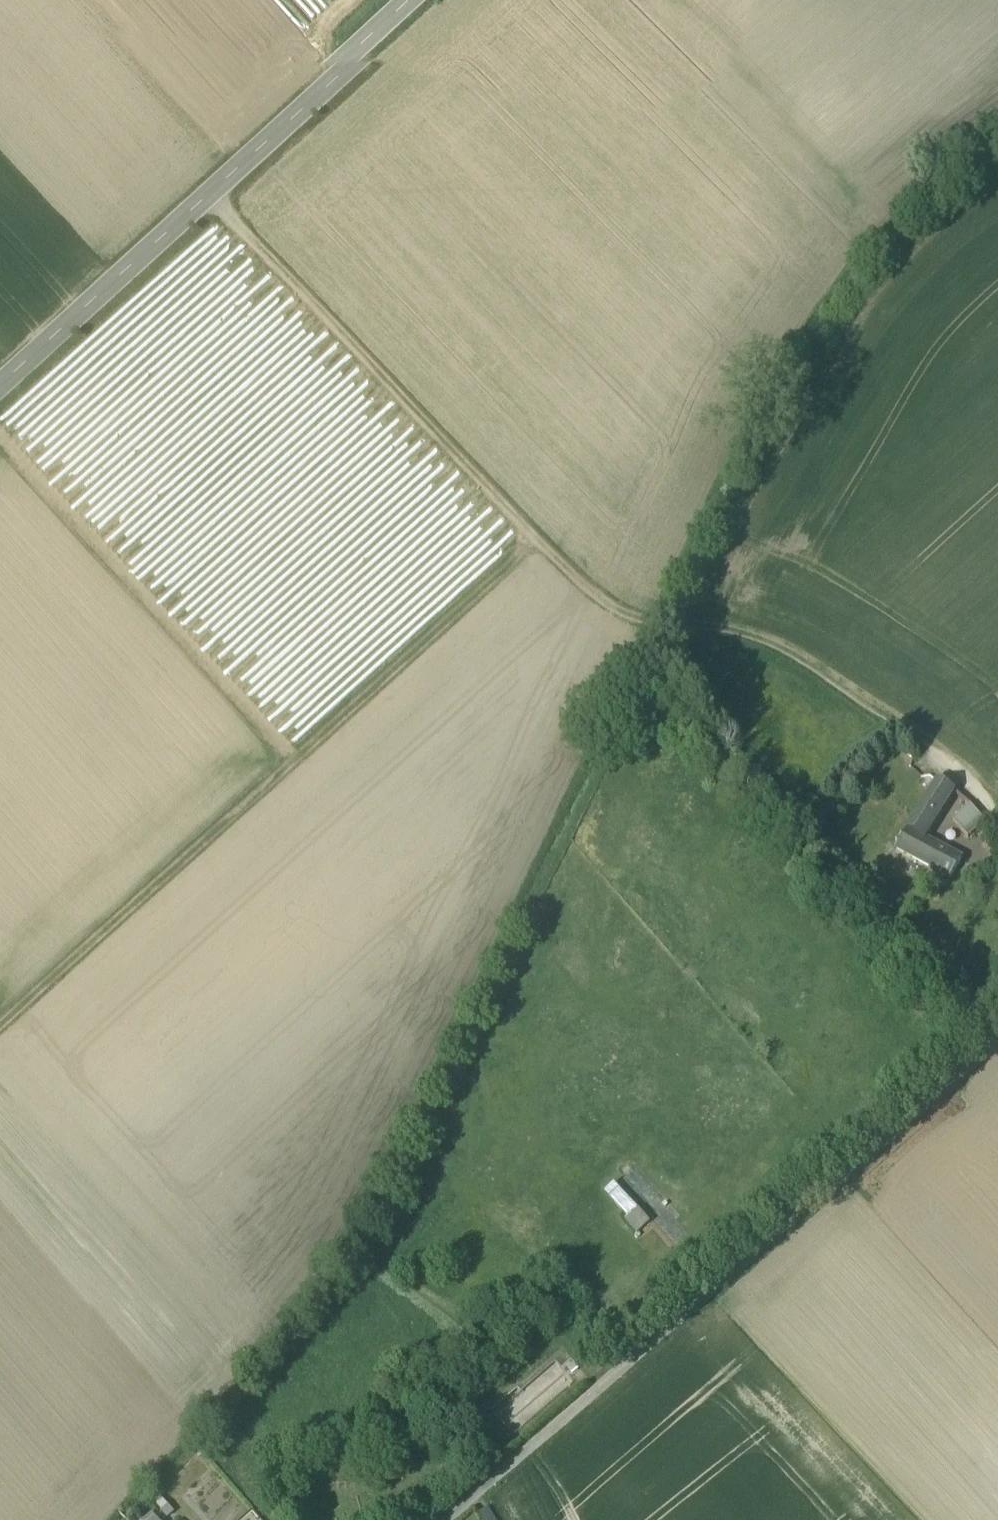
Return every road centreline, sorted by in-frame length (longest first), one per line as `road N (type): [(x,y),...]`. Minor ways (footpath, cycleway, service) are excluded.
road 1 (track): [(535,536),(0,1023)]
road 2 (residential): [(0,384),(419,0)]
road 3 (track): [(954,767),(788,649),(740,629),(615,609),(535,536)]
road 4 (track): [(535,536),(208,194)]

